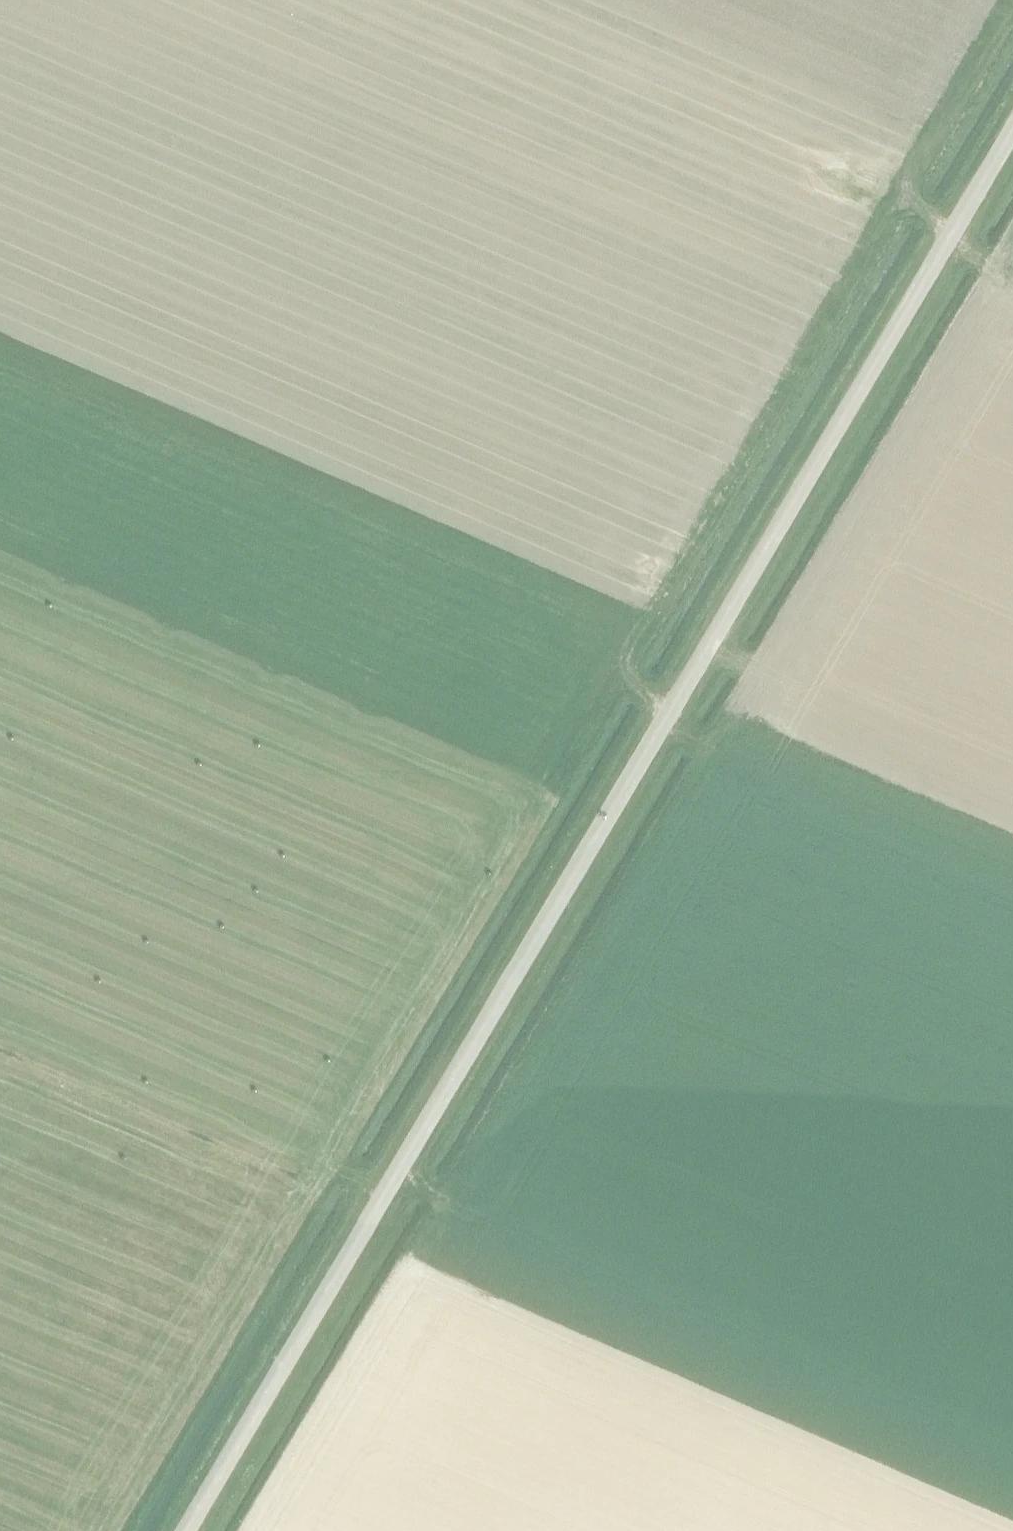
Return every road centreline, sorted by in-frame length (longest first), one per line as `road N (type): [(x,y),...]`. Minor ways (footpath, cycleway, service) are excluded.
road 1 (unclassified): [(179,1530),(1012,126)]

